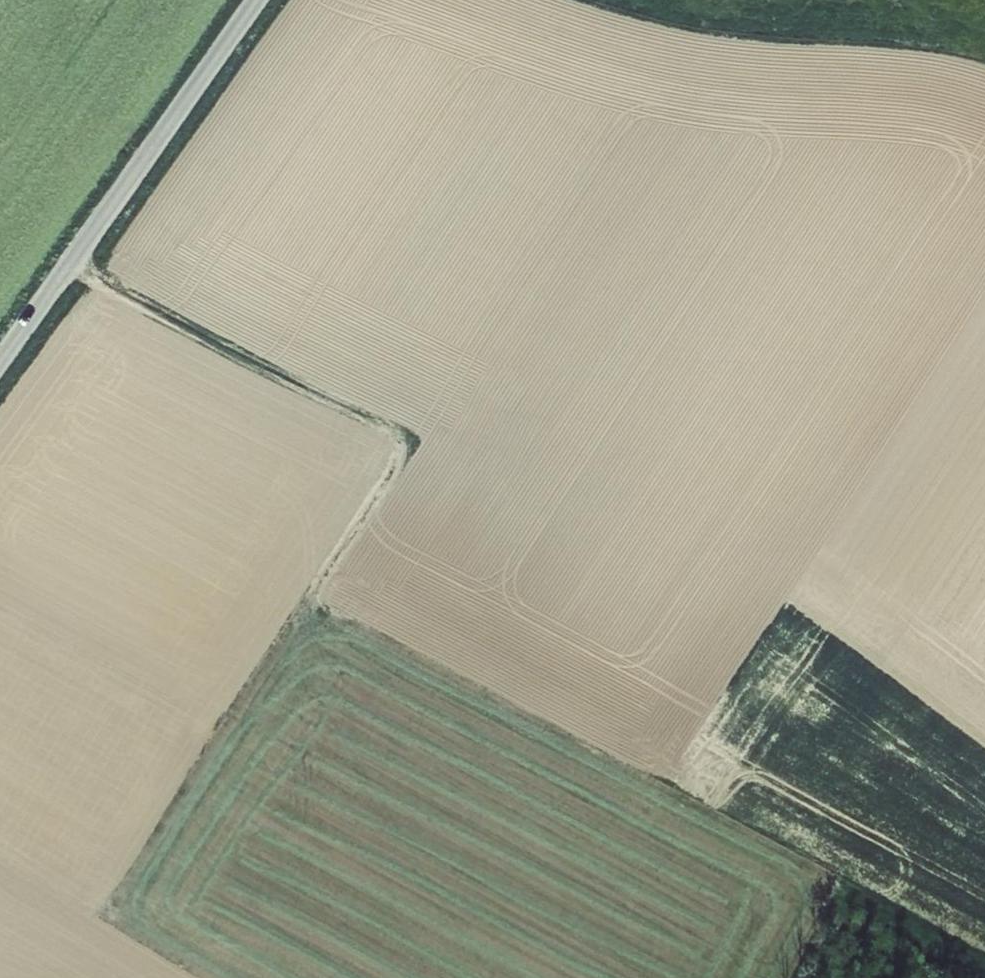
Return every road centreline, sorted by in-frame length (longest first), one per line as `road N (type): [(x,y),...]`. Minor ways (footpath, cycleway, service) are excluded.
road 1 (unclassified): [(0,360),(257,0)]

